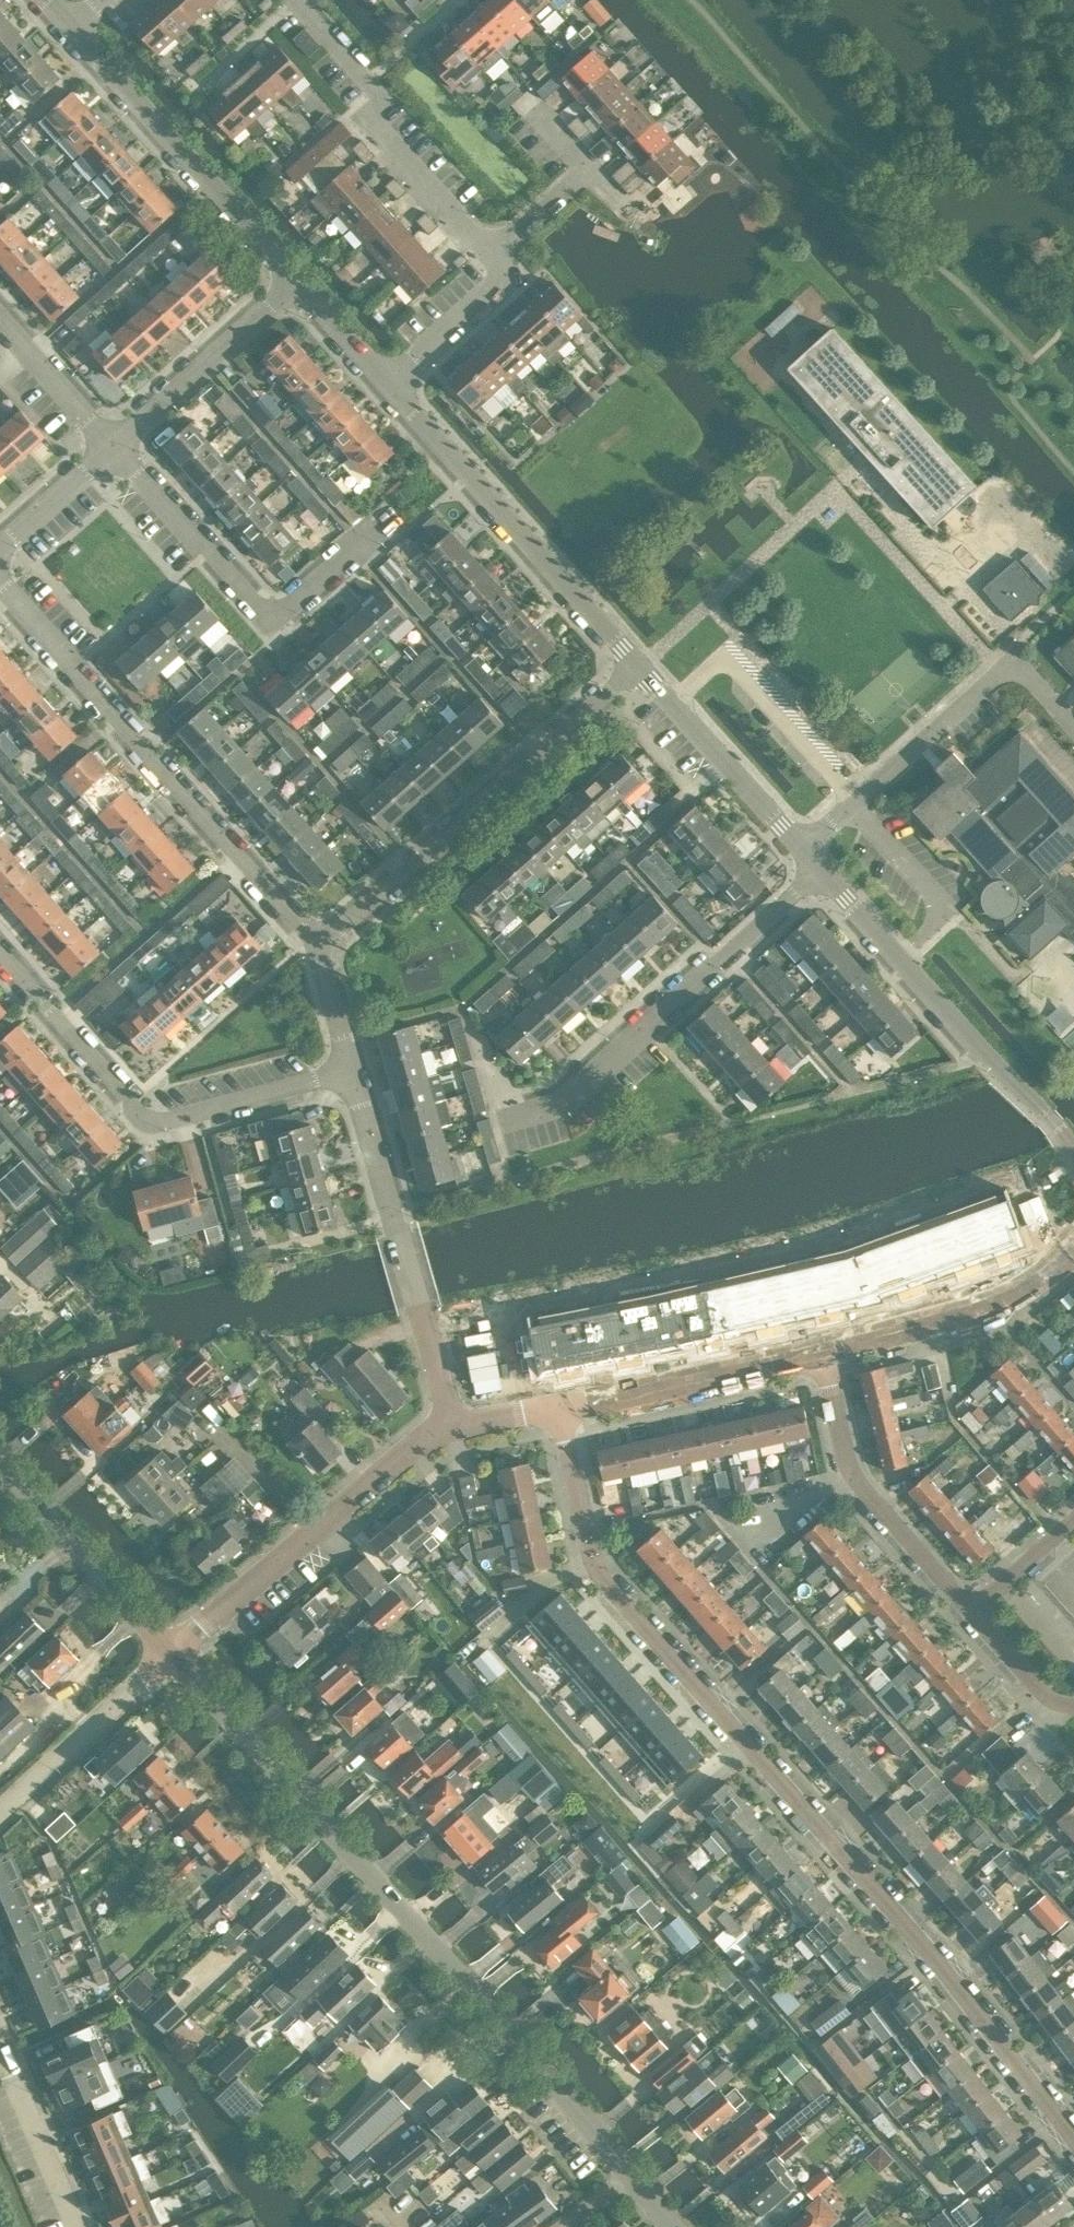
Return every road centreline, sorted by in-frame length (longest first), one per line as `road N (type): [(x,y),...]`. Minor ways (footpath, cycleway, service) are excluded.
road 1 (residential): [(561,1408),(586,1551),(940,1965),(1073,2140)]
road 2 (residential): [(627,2179),(170,1654)]
road 3 (residential): [(316,947),(0,593)]
road 4 (residential): [(350,1070),(156,1117),(0,942)]
road 5 (residential): [(640,667),(316,947)]
road 6 (residential): [(499,1121),(561,1102),(820,871)]
road 7 (residential): [(378,529),(285,616),(271,617),(113,441)]
road 8 (tertiary): [(640,667),(392,385)]
road 9 (tertiary): [(1073,1147),(820,871)]
road 10 (residential): [(1073,726),(1015,660),(807,852)]
road 11 (residential): [(451,1422),(350,1070)]
road 12 (residential): [(170,1654),(451,1422)]
road 13 (tertiary): [(295,281),(73,28)]
road 14 (residential): [(490,259),(370,125),(368,83),(291,0)]
road 15 (residential): [(823,1358),(992,1311),(1073,1261)]
road 16 (residential): [(561,1408),(823,1358)]
road 17 (residential): [(170,1654),(0,1461)]
road 18 (tertiary): [(807,852),(640,667)]
road 19 (residential): [(113,441),(295,281)]
road 20 (residential): [(170,1654),(0,1811)]
road 21 (residential): [(0,2047),(72,2226)]
road 22 (residential): [(847,1475),(972,1615)]
road 23 (residential): [(392,385),(492,294),(490,259)]
road 24 (residential): [(113,441),(0,314)]
road 25 (residential): [(0,544),(113,441)]
road 26 (tertiary): [(392,385),(295,281)]
road 27 (residential): [(972,1615),(1054,1705),(1073,1710)]
road 28 (residential): [(1073,1522),(972,1615)]
road 29 (residential): [(350,1070),(316,947)]
road 30 (residential): [(490,259),(585,175)]
road 31 (residential): [(741,1541),(784,1503),(847,1475)]

